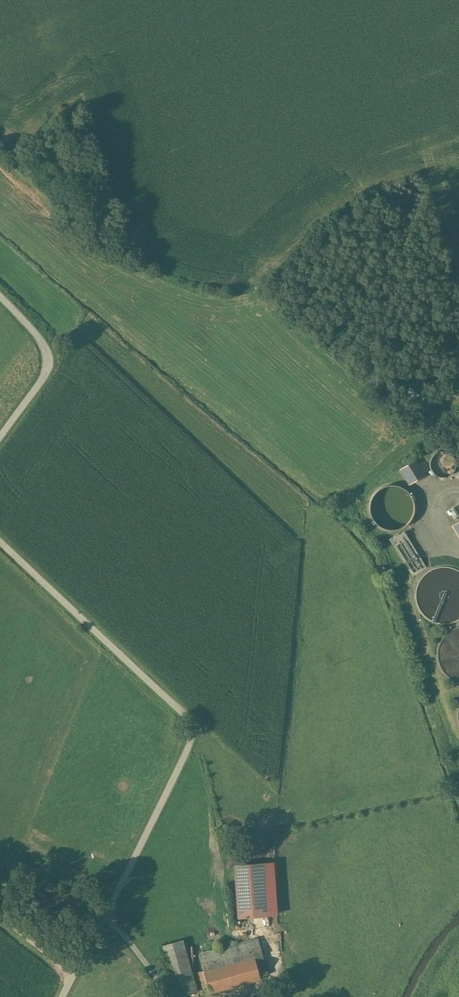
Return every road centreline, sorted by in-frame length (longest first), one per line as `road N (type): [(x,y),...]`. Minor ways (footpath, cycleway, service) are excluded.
road 1 (unclassified): [(0,542),(189,723),(188,749),(62,996)]
road 2 (unclassified): [(0,295),(50,355),(48,373),(0,438)]

